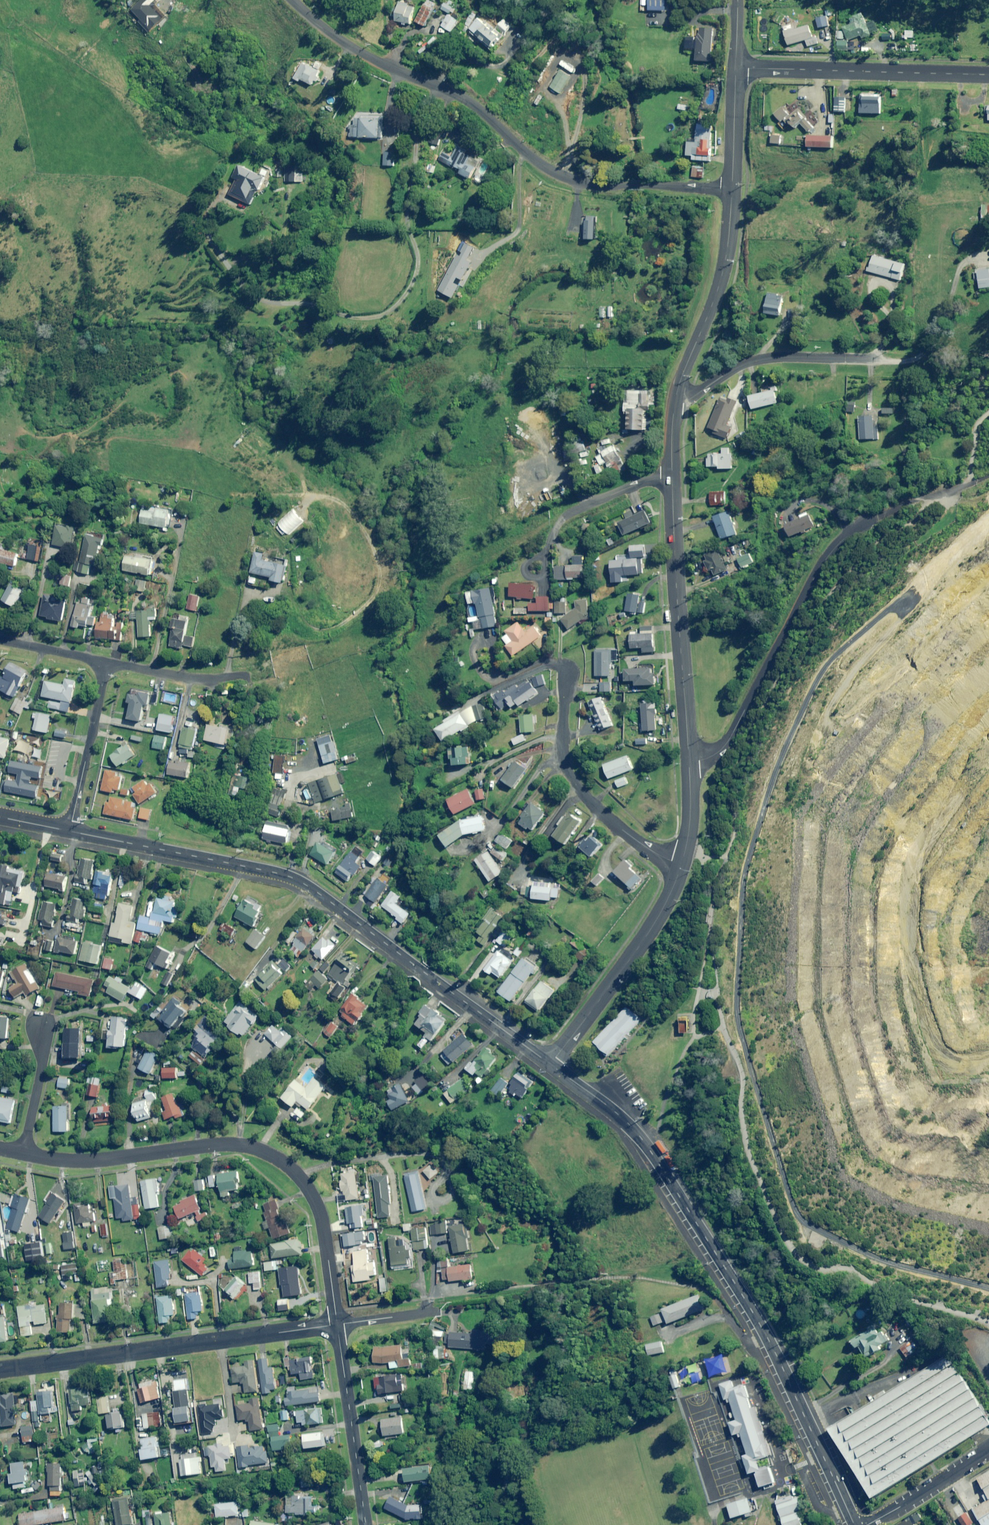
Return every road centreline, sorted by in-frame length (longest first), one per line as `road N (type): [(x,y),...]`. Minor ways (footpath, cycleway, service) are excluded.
road 1 (tertiary): [(855,1524),(769,1340),(648,1148),(610,1108),(550,1065)]
road 2 (tertiary): [(550,1065),(292,878),(69,832)]
road 3 (residential): [(730,189),(581,182),(525,153),(475,108),(363,61),(289,0)]
road 4 (residential): [(337,1325),(319,1210),(284,1162),(235,1145),(79,1162),(22,1153)]
road 5 (residential): [(0,1371),(337,1325)]
road 6 (residential): [(689,761),(722,749),(828,558),(871,522)]
road 7 (residential): [(689,761),(671,478)]
road 8 (unclassified): [(988,75),(736,68)]
road 9 (residential): [(682,865),(641,846),(575,785),(564,762),(567,671)]
road 10 (residential): [(550,1065),(651,929),(682,865)]
road 11 (residential): [(674,402),(721,278),(730,189)]
road 12 (residential): [(674,402),(750,362),(872,359)]
road 13 (residential): [(337,1325),(365,1524)]
road 14 (residential): [(107,663),(69,832)]
road 15 (residential): [(671,478),(576,510),(561,521),(536,568)]
road 16 (residential): [(867,1524),(988,1449)]
road 17 (residential): [(107,663),(193,679),(240,676)]
road 18 (residential): [(22,1153),(40,1027)]
road 19 (residential): [(730,189),(736,68)]

